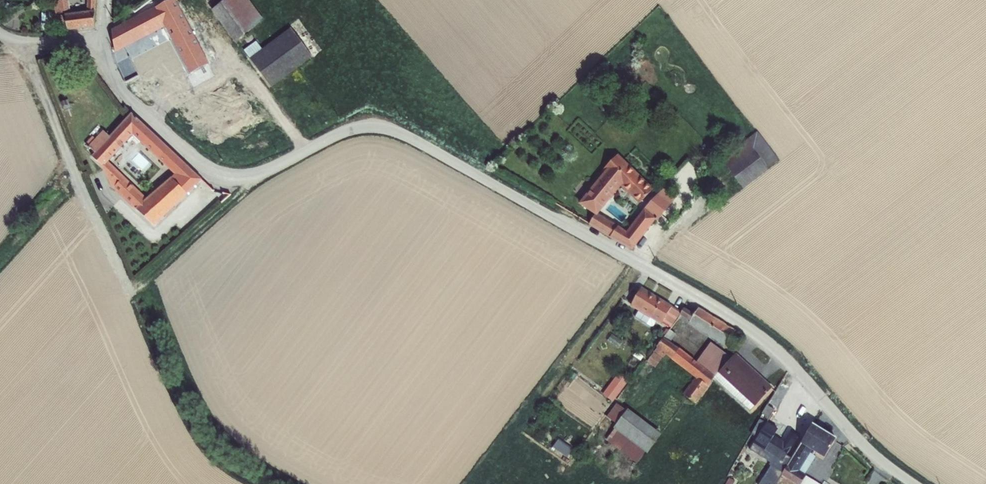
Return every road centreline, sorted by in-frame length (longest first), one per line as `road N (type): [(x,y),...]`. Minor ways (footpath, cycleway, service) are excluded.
road 1 (residential): [(240,182),(369,124),(696,296),(762,340),(922,483)]
road 2 (residential): [(240,182),(210,171),(132,104),(103,67),(96,42)]

